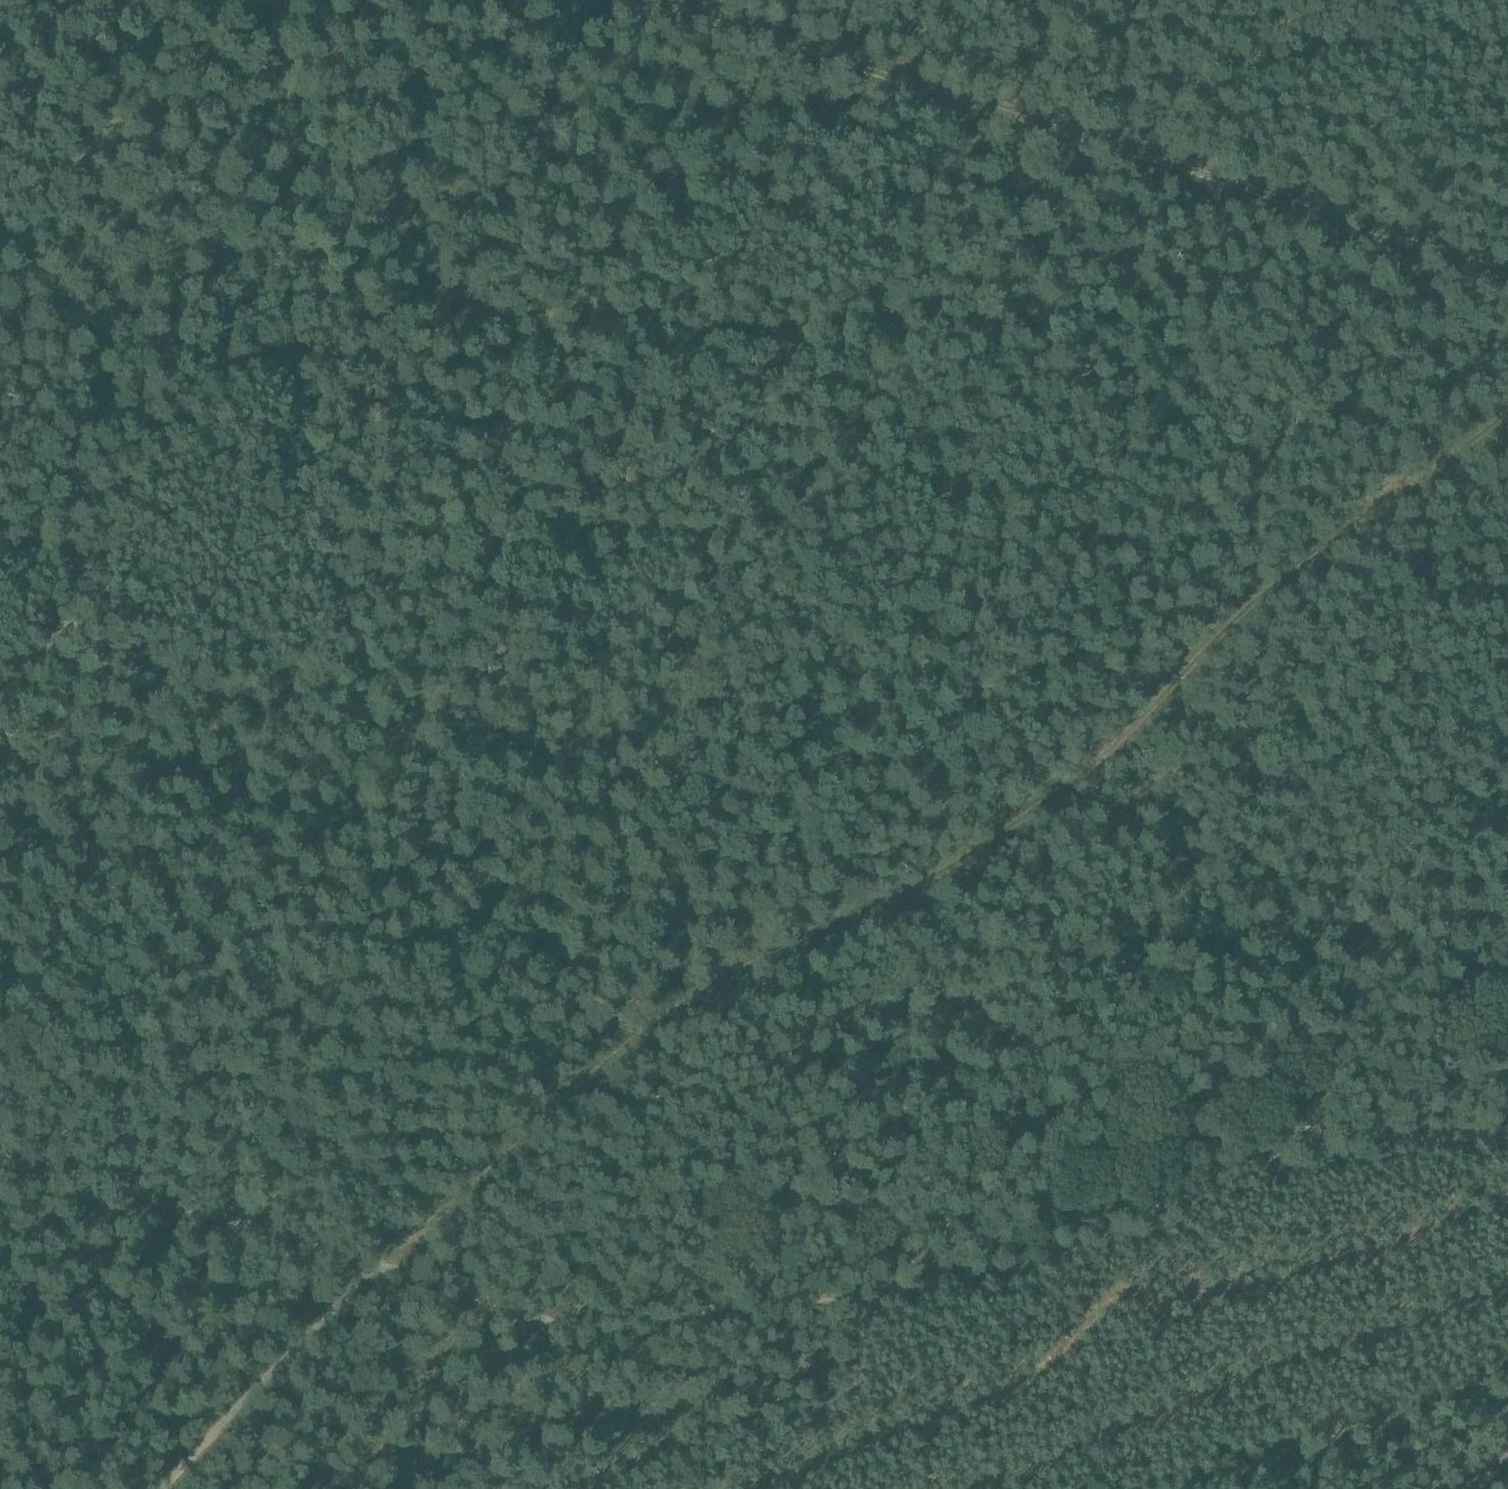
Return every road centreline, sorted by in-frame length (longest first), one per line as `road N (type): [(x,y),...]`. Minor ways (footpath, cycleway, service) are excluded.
road 1 (track): [(1507,277),(852,48),(671,0)]

